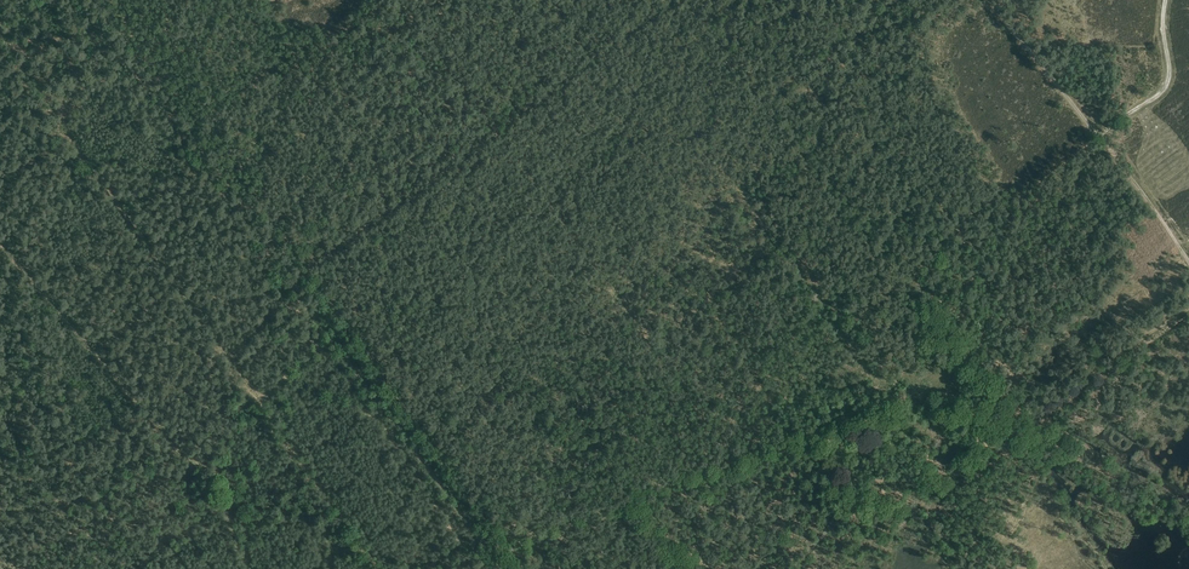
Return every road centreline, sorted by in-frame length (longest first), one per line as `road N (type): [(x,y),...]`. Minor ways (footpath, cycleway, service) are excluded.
road 1 (track): [(82,0),(507,568)]
road 2 (track): [(1167,0),(1165,88),(1099,138)]
road 3 (track): [(89,162),(2,37)]

